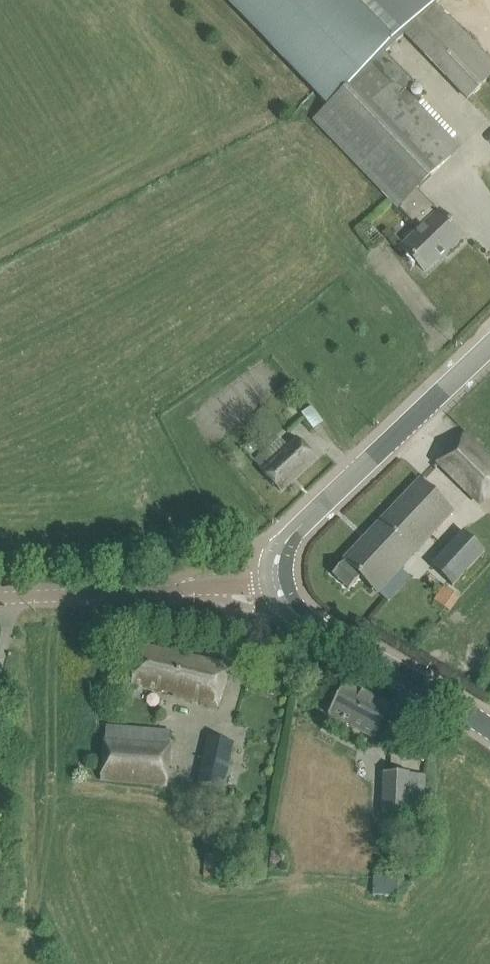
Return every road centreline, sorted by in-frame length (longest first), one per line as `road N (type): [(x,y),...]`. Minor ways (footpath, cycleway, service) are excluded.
road 1 (tertiary): [(276,578),(291,535),(489,344)]
road 2 (unclassified): [(0,598),(276,578)]
road 3 (tertiary): [(489,729),(302,617),(276,578)]

